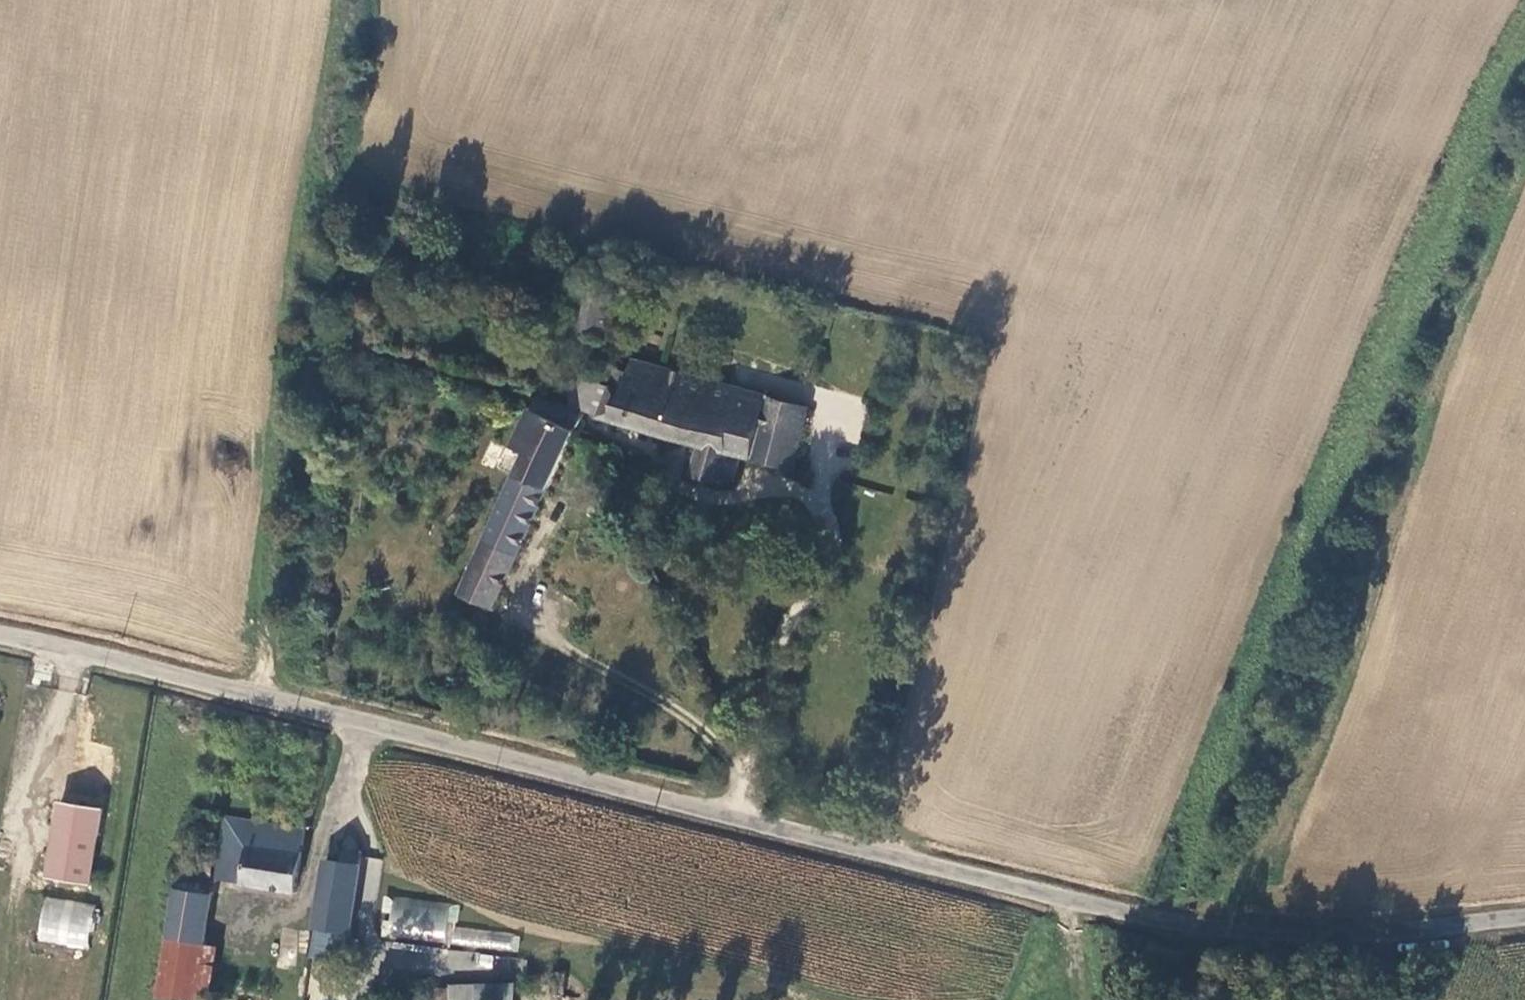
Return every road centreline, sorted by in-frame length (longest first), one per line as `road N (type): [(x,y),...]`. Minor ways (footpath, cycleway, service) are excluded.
road 1 (unclassified): [(1524,918),(1312,936),(1124,917),(0,637)]

